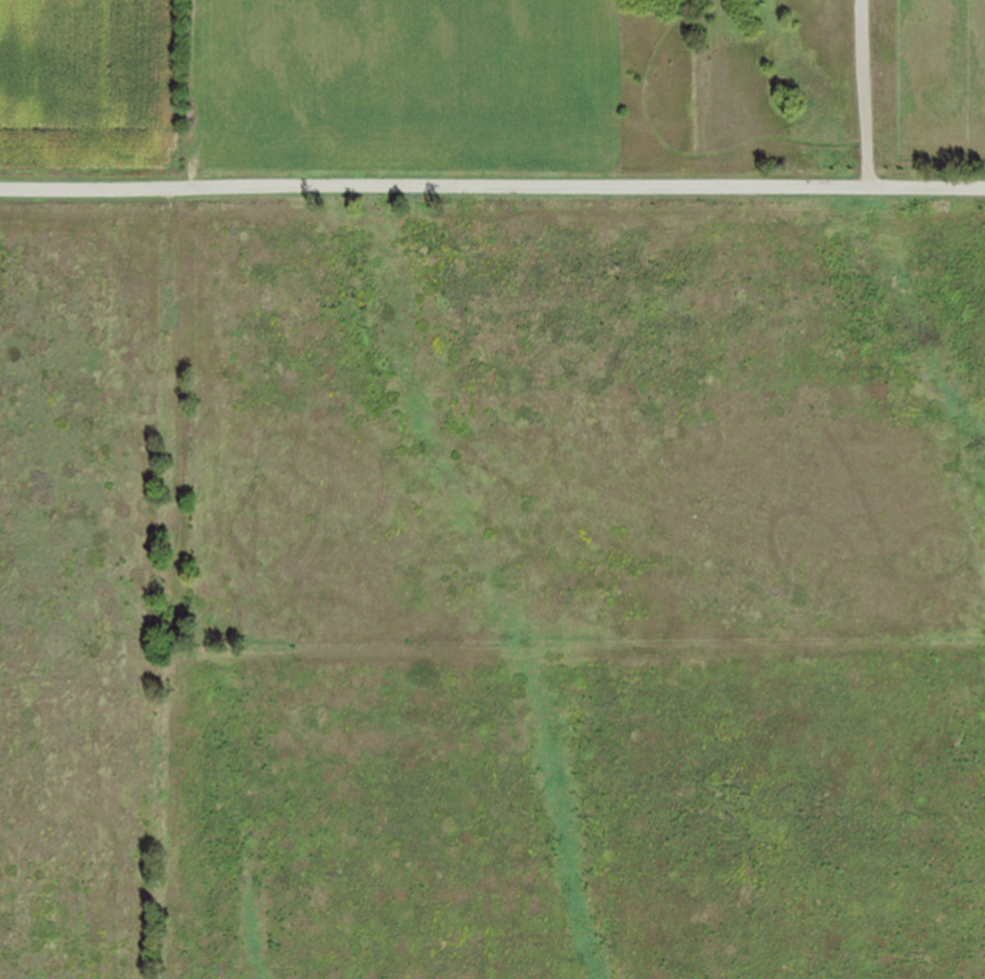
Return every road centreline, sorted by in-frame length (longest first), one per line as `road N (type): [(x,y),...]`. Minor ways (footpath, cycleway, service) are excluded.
road 1 (residential): [(984,186),(0,189)]

